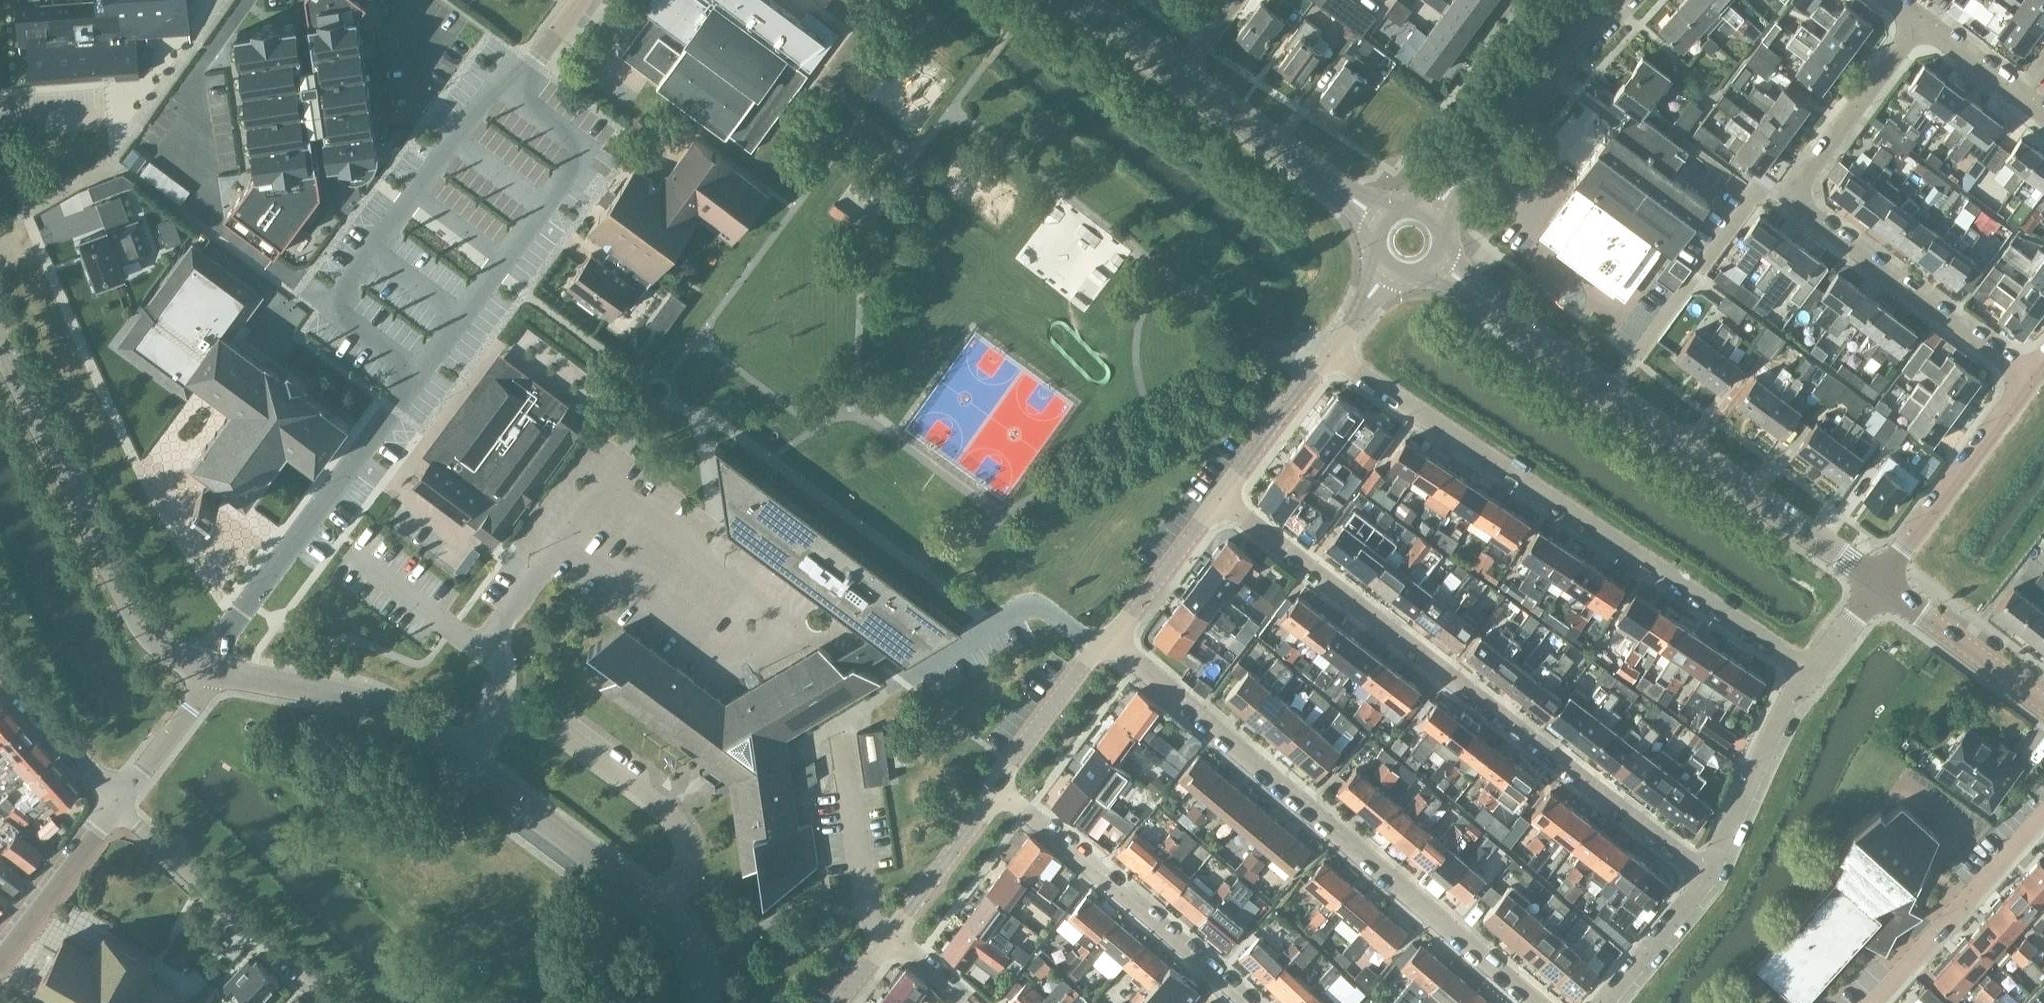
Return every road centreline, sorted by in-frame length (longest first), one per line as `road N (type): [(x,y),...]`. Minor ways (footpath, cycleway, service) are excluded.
road 1 (residential): [(216,646),(419,375),(330,307),(499,82),(531,66),(579,0)]
road 2 (residential): [(1707,875),(1220,498)]
road 3 (secondary): [(641,1002),(594,869),(560,816),(520,777),(459,739),(216,646)]
road 4 (residential): [(1329,353),(1811,671)]
road 5 (residential): [(1109,637),(1537,1002)]
road 6 (tertiary): [(1879,580),(1665,434),(1438,262)]
road 7 (residential): [(2025,376),(1804,205),(1803,184),(1921,21)]
road 8 (secondary): [(216,646),(146,594),(101,540),(0,334)]
road 9 (residential): [(1248,1002),(996,789)]
road 10 (residential): [(340,1002),(263,932),(237,920),(129,817),(122,799)]
road 11 (tertiary): [(1430,212),(1609,0)]
road 12 (residential): [(1381,220),(1176,69)]
road 13 (residential): [(1873,1002),(2043,814)]
road 14 (residential): [(1879,580),(2025,376)]
road 15 (unclassified): [(1707,875),(1780,716),(1811,671)]
road 16 (tertiary): [(2043,703),(1879,580)]
road 17 (residential): [(0,960),(122,799)]
road 18 (unclassified): [(996,789),(1008,761),(1109,637)]
road 19 (unclassified): [(1220,498),(1329,353)]
road 20 (unclassified): [(890,936),(996,789)]
road 21 (unclassified): [(122,799),(0,667)]
road 22 (unclassified): [(122,799),(216,646)]
road 23 (unclassified): [(1109,637),(1220,498)]
road 24 (unclassified): [(1600,1002),(1707,875)]

